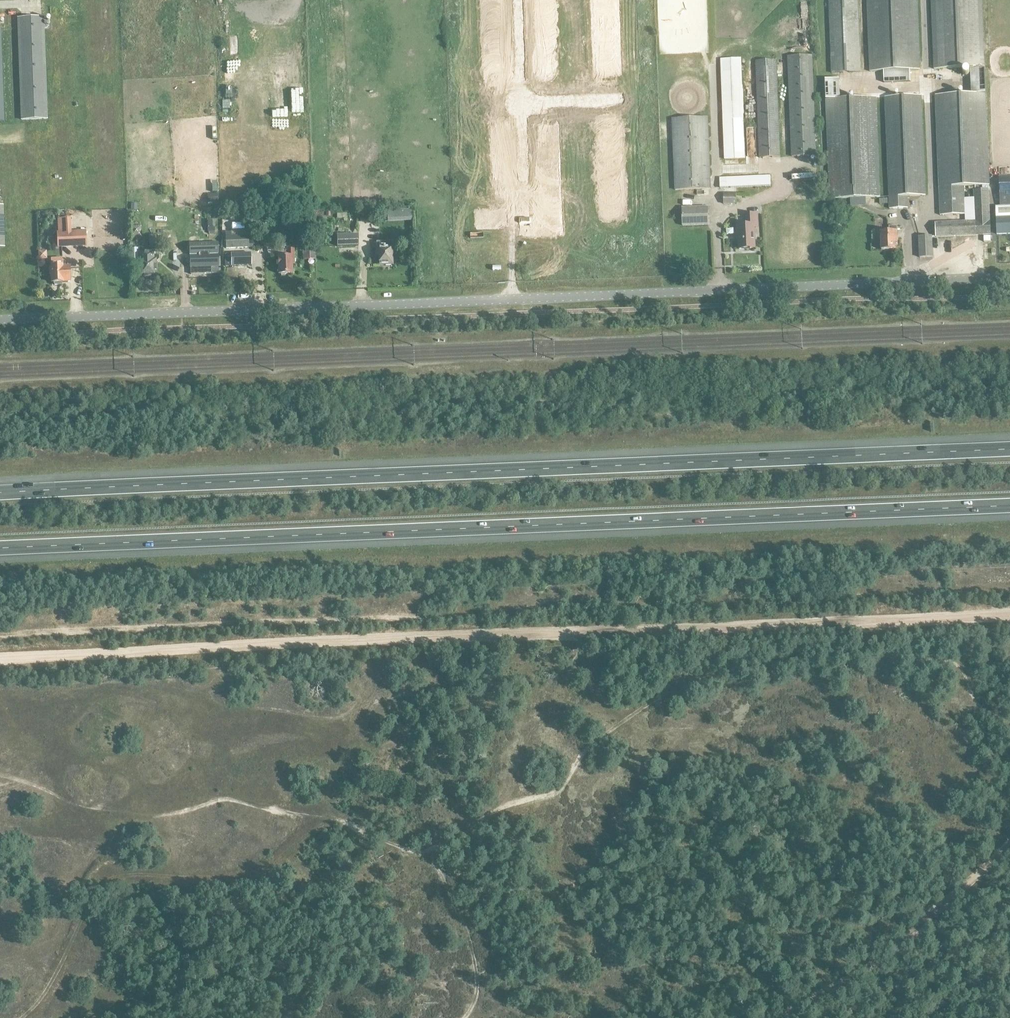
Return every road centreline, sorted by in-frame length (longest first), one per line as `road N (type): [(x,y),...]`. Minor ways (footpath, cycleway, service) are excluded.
road 1 (track): [(0,630),(583,599),(877,599),(1009,587)]
road 2 (track): [(1009,615),(0,659)]
road 3 (motorway): [(0,549),(1009,506)]
road 4 (motorway): [(1009,448),(0,491)]
road 5 (unclassified): [(0,321),(1009,279)]
road 6 (track): [(432,857),(491,812),(556,789),(595,742),(660,696),(765,668),(803,649),(951,661),(981,706),(1009,723)]
road 7 (track): [(0,773),(127,811),(228,798),(335,821)]
road 8 (track): [(781,1017),(903,944),(1009,847)]
road 9 (track): [(502,807),(530,731),(571,707),(633,715)]

